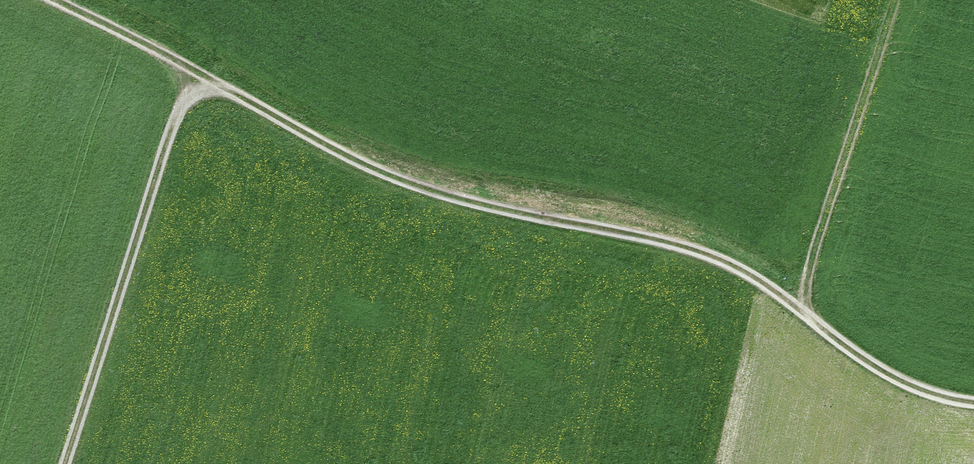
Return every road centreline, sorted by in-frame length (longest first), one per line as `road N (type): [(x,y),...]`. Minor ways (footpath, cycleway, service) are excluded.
road 1 (track): [(220,87),(415,186),(700,252),(754,277),(890,376),(973,402)]
road 2 (track): [(63,463),(179,114),(193,97),(220,87)]
road 3 (track): [(895,0),(812,272),(811,319)]
road 4 (track): [(46,0),(220,87)]

